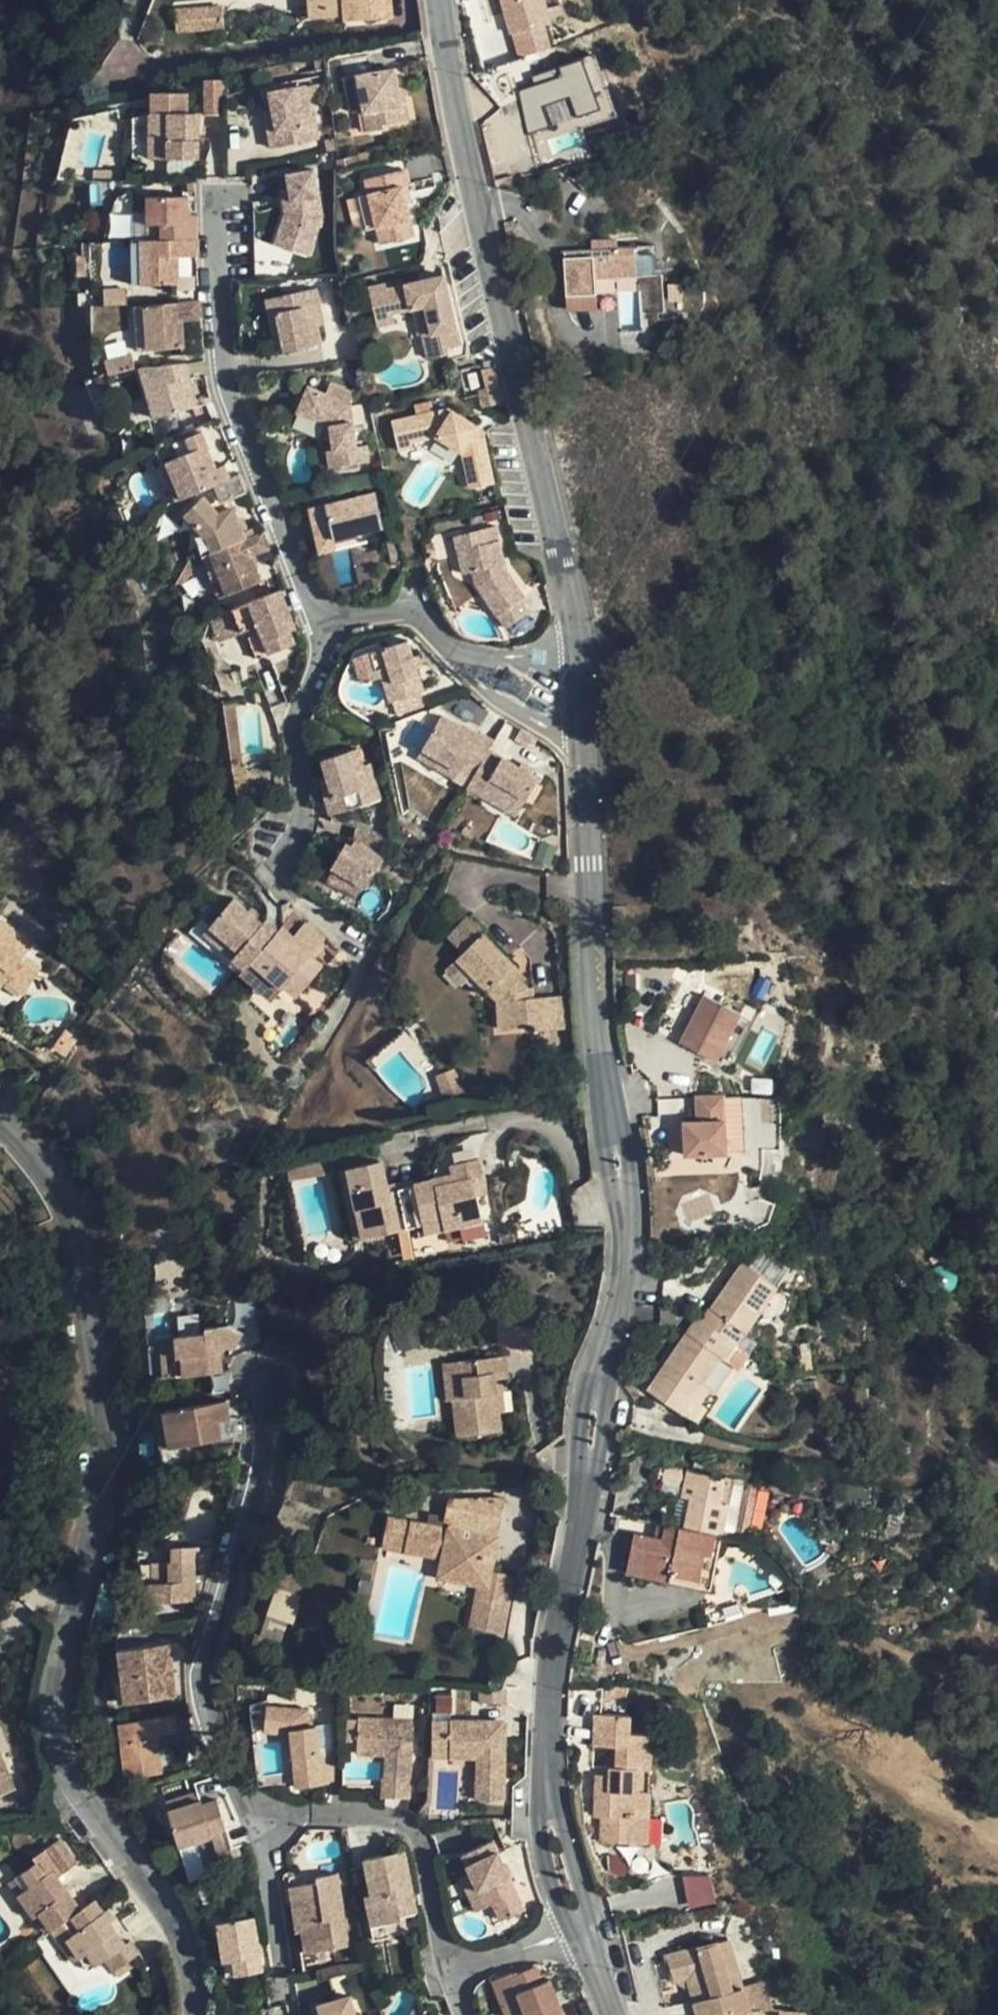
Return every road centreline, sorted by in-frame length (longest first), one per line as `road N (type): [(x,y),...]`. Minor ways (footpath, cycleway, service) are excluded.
road 1 (residential): [(0,1127),(43,1170),(86,1259),(113,1442),(52,1703),(59,1748),(91,1810),(191,1954),(201,2014)]
road 2 (unclassified): [(439,0),(449,94),(581,690)]
road 3 (unclassified): [(581,690),(597,1060),(616,1155),(625,1268),(611,1336)]
road 4 (residential): [(269,1819),(234,1775),(201,1675),(255,1474),(248,1365)]
road 5 (residential): [(326,631),(226,389),(218,201)]
road 6 (residential): [(453,1973),(430,1861),(415,1829),(395,1821),(269,1819)]
road 7 (residential): [(581,690),(524,689),(478,668),(413,607),(326,631)]
road 8 (unclassified): [(588,1496),(555,1685),(551,1771)]
road 9 (residential): [(326,631),(296,737),(306,815),(276,875)]
road 10 (unclassified): [(551,1771),(543,1817),(551,1873),(583,1928)]
road 11 (unclassified): [(588,1496),(608,1446),(617,1370),(611,1336)]
road 12 (unclassified): [(611,1336),(588,1394),(588,1496)]
road 13 (unclassified): [(583,1928),(590,1902),(551,1771)]
road 14 (residential): [(269,1819),(285,1968)]
road 15 (residential): [(585,1933),(453,1973)]

